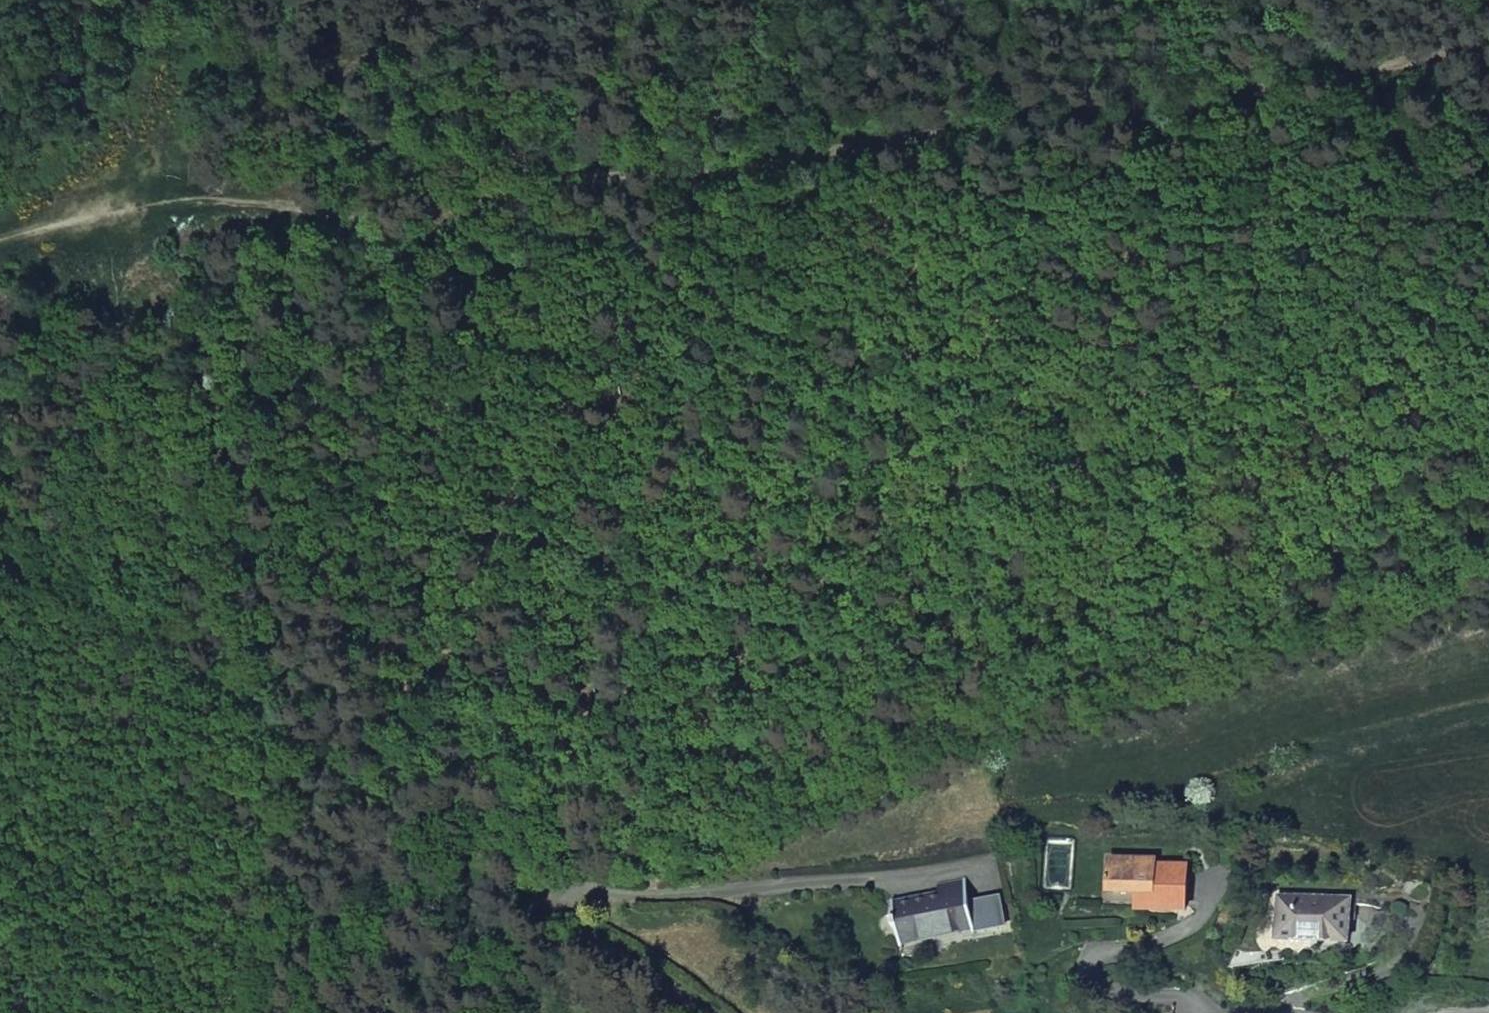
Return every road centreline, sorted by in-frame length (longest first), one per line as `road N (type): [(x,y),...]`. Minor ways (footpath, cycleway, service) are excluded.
road 1 (track): [(1488,51),(663,184),(294,210),(84,216),(0,240)]

